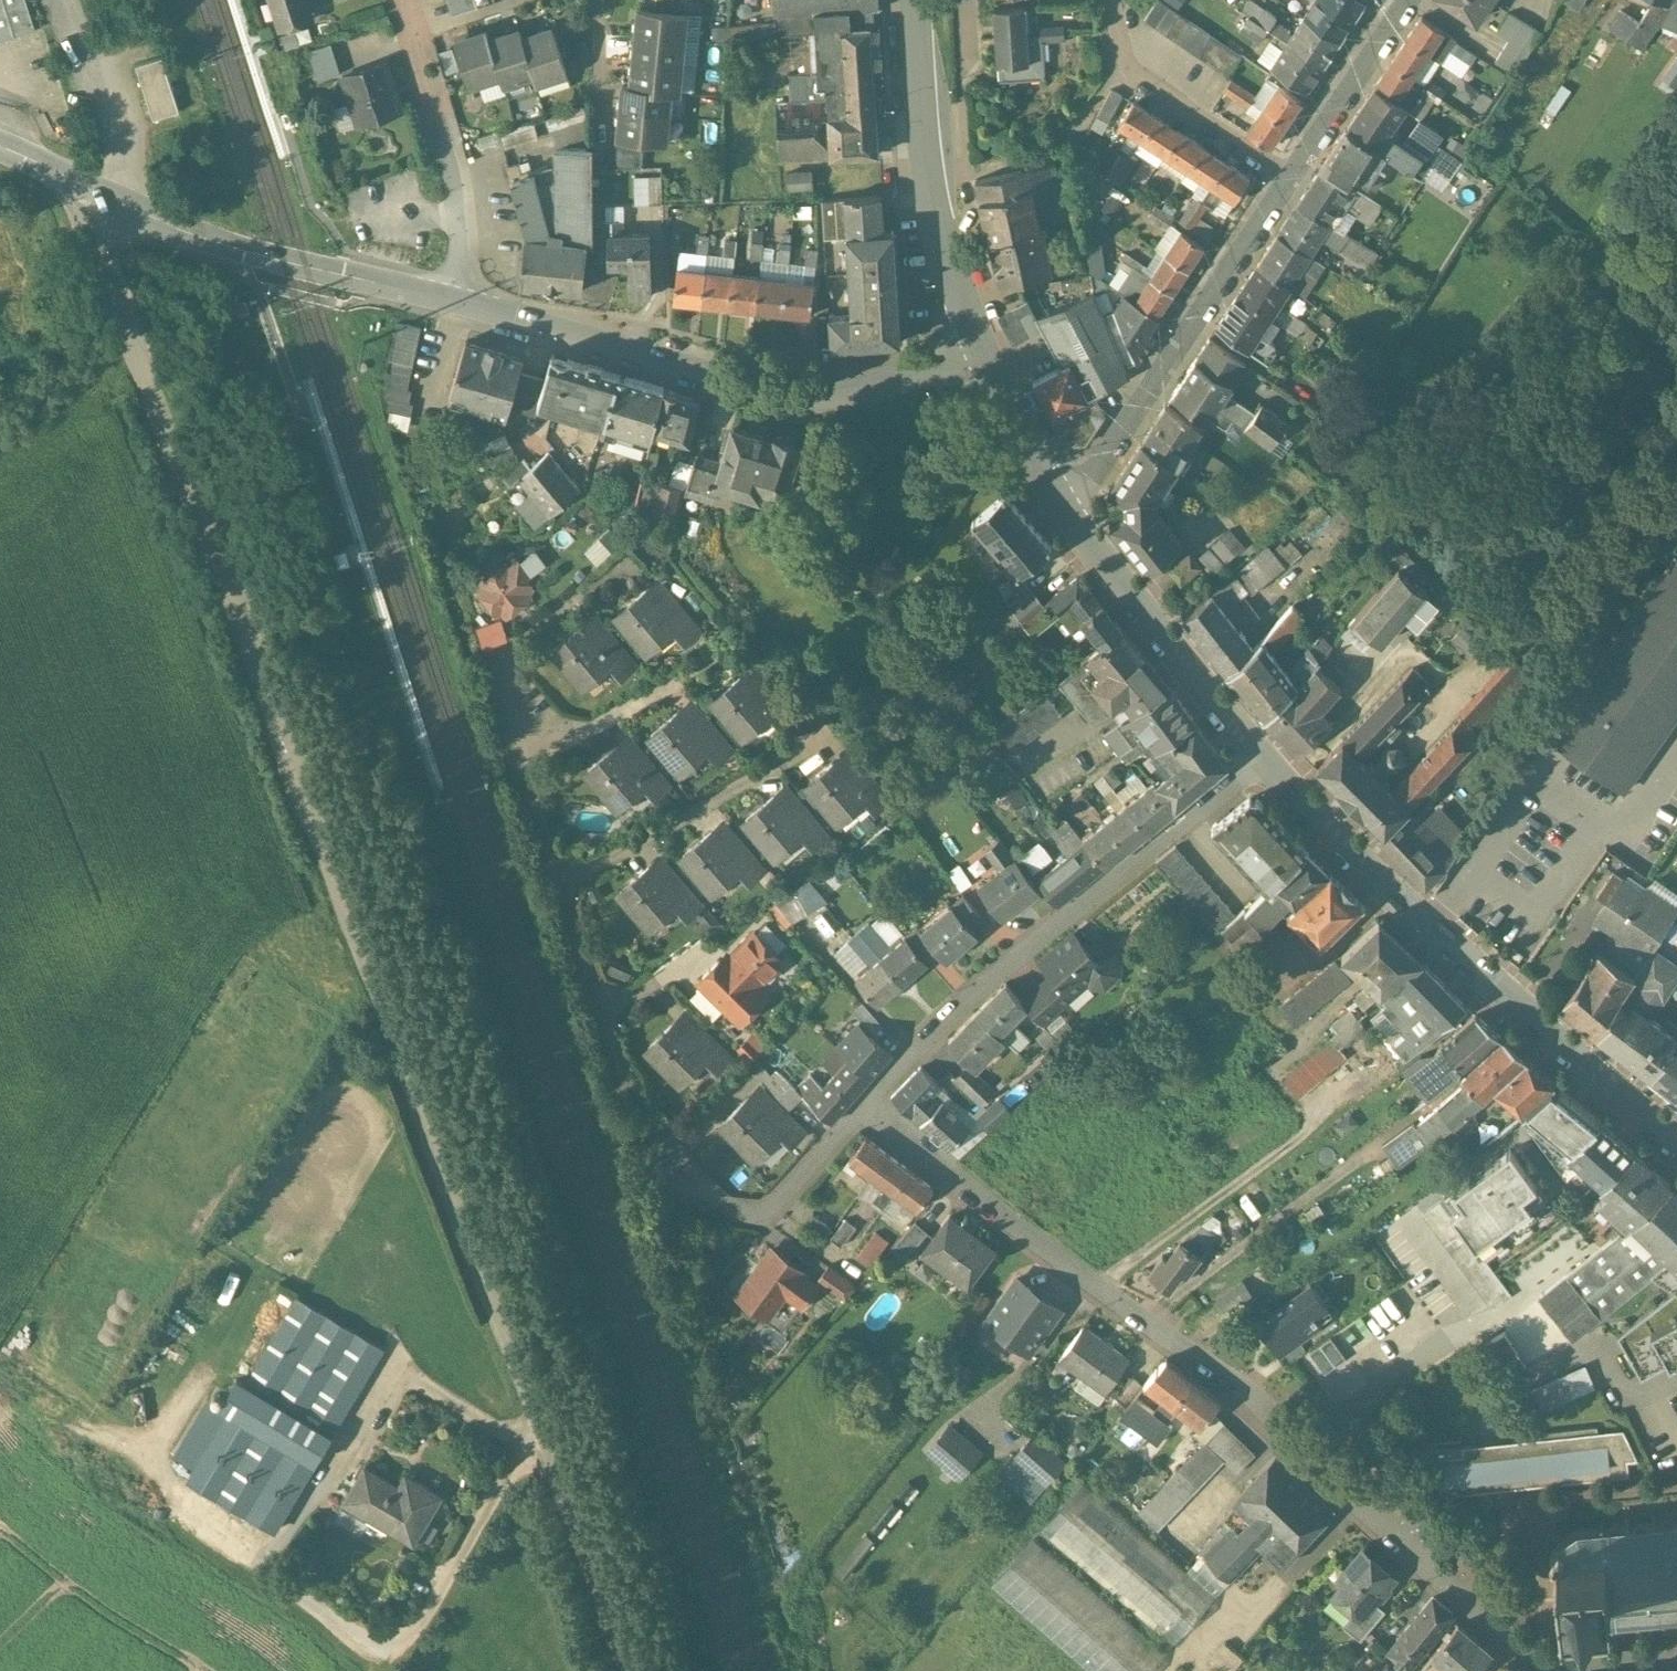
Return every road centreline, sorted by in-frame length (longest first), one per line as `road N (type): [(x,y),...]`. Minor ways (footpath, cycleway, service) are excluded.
road 1 (unclassified): [(642,1670),(120,309),(97,241),(109,192)]
road 2 (residential): [(1676,1644),(1556,1653),(1512,1636),(1241,1379),(961,1173),(871,1093)]
road 3 (residential): [(871,1093),(782,1196),(735,1205),(656,1136),(633,1091),(498,662)]
road 4 (primary): [(1676,1126),(1557,1027),(1330,819),(1262,745)]
road 5 (secondary): [(460,296),(826,394),(981,342)]
road 6 (residential): [(1262,745),(1001,958),(871,1093)]
road 7 (residential): [(1056,495),(1102,458),(1289,173)]
road 8 (secondary): [(109,192),(241,244),(460,296)]
road 9 (primary): [(981,342),(936,214),(922,136),(915,0)]
road 10 (primary): [(1262,745),(1056,495)]
road 11 (residential): [(399,0),(453,175),(460,296)]
road 12 (residential): [(1289,173),(1128,62),(1112,0)]
road 13 (residential): [(1289,173),(1404,0)]
road 14 (primary): [(1056,495),(981,342)]
road 15 (secondary): [(0,143),(109,192)]

